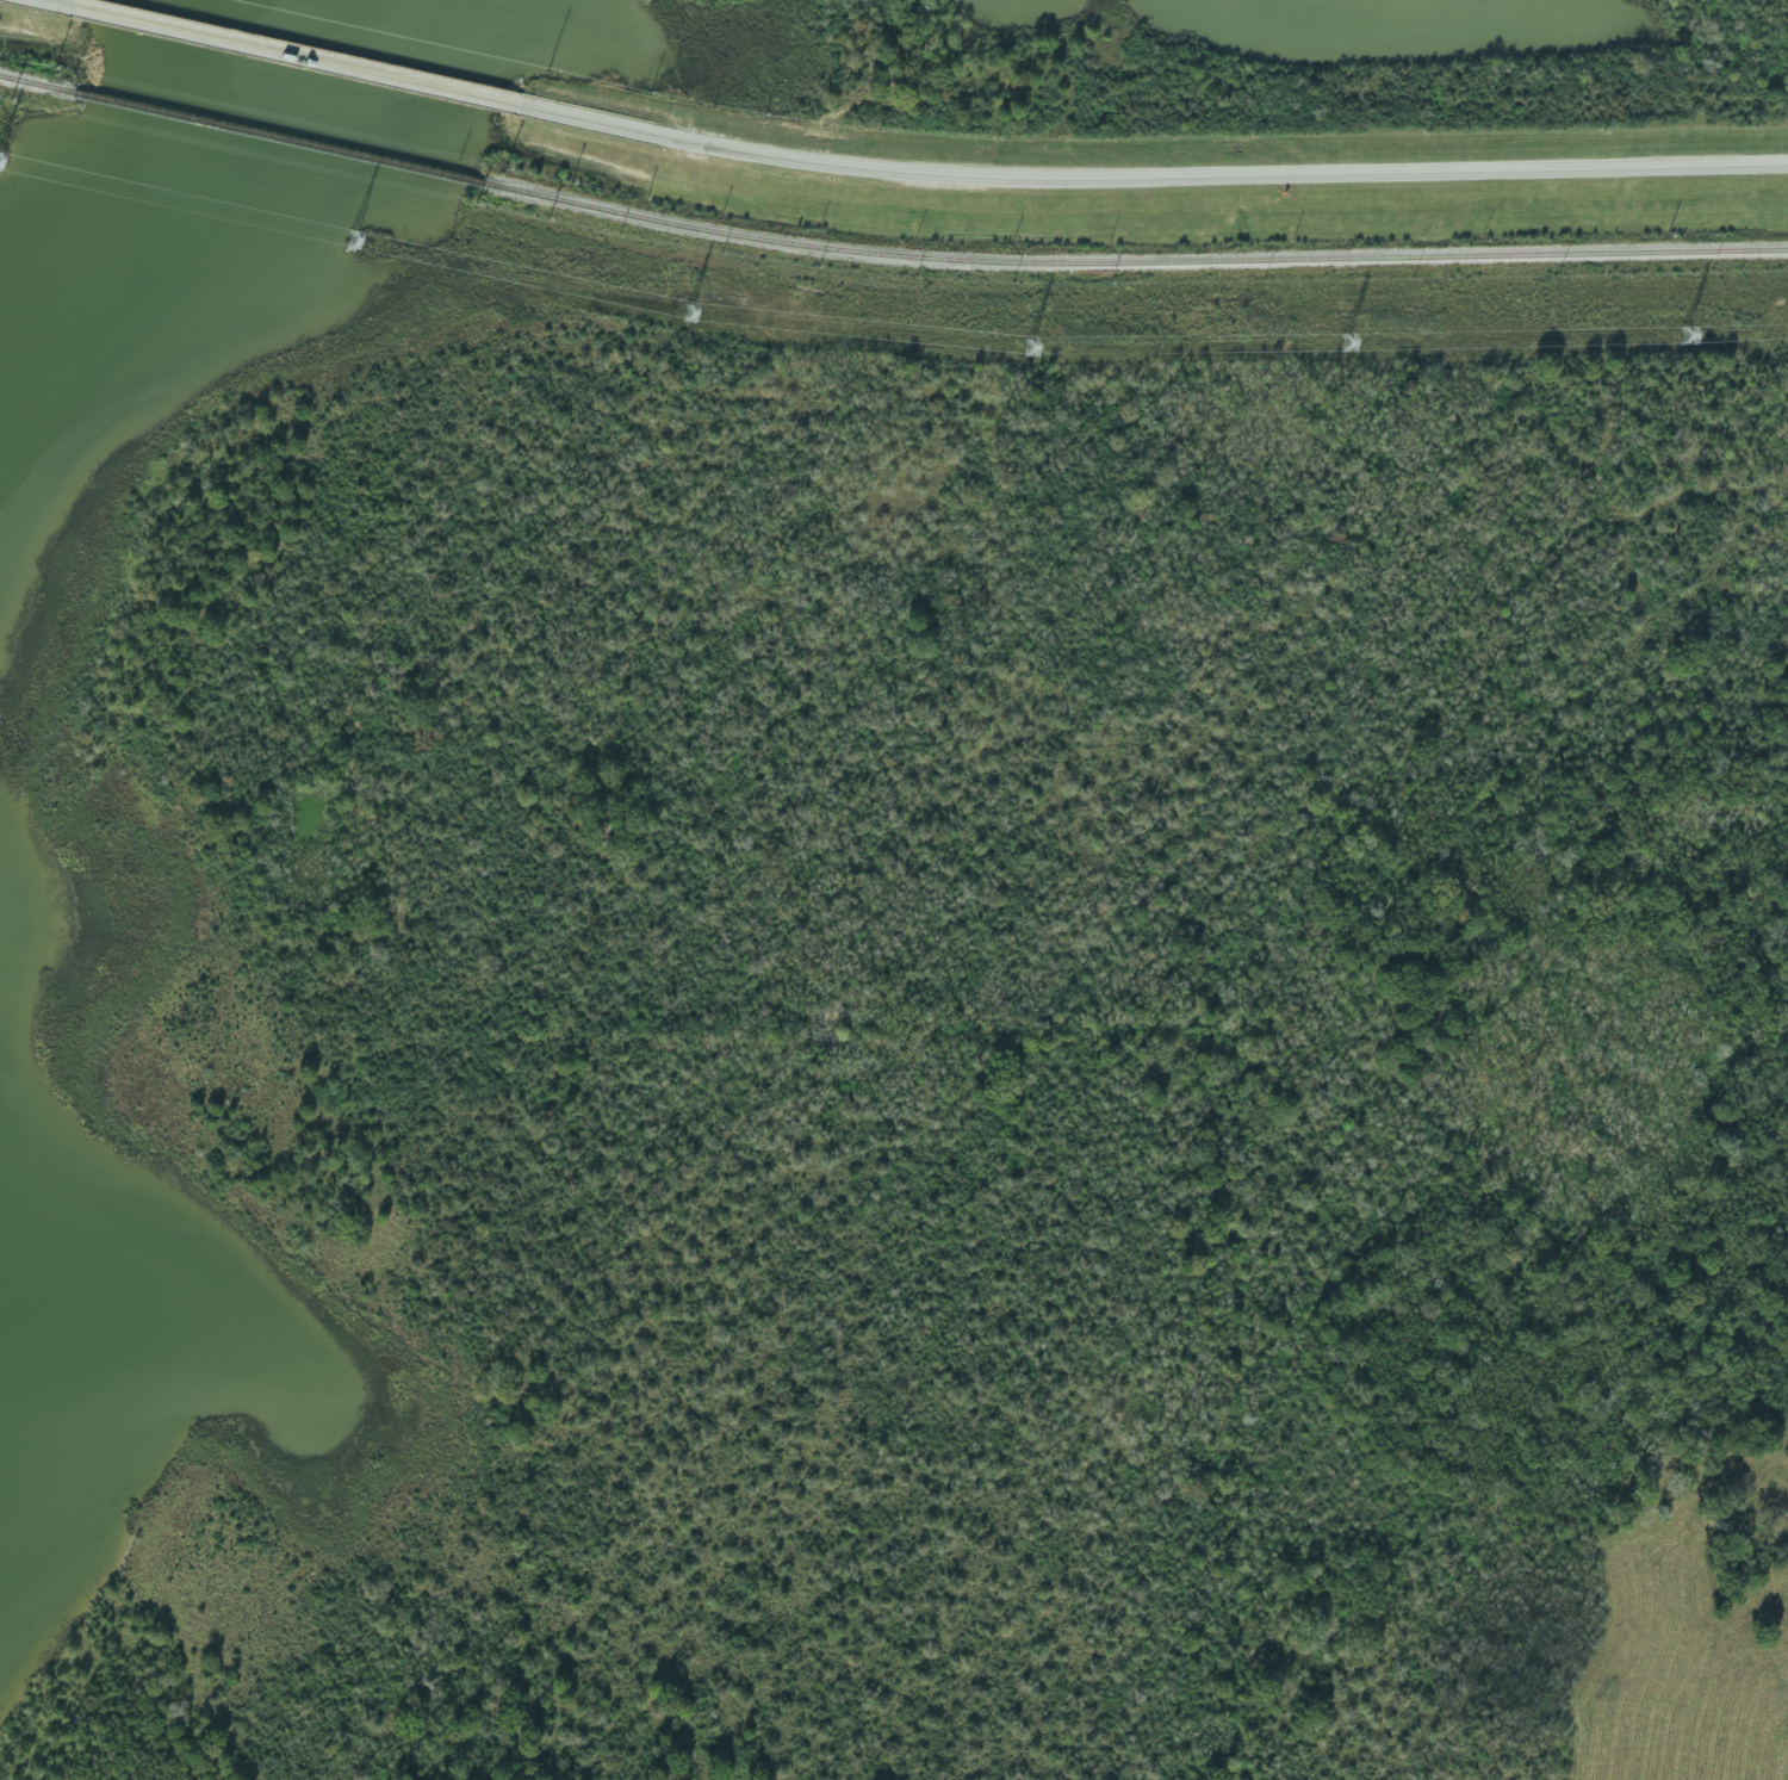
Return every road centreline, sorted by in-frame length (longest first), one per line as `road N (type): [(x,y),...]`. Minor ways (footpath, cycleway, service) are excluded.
road 1 (tertiary): [(559,112),(852,167),(1051,180),(1746,163)]
road 2 (tertiary): [(54,0),(559,112)]

